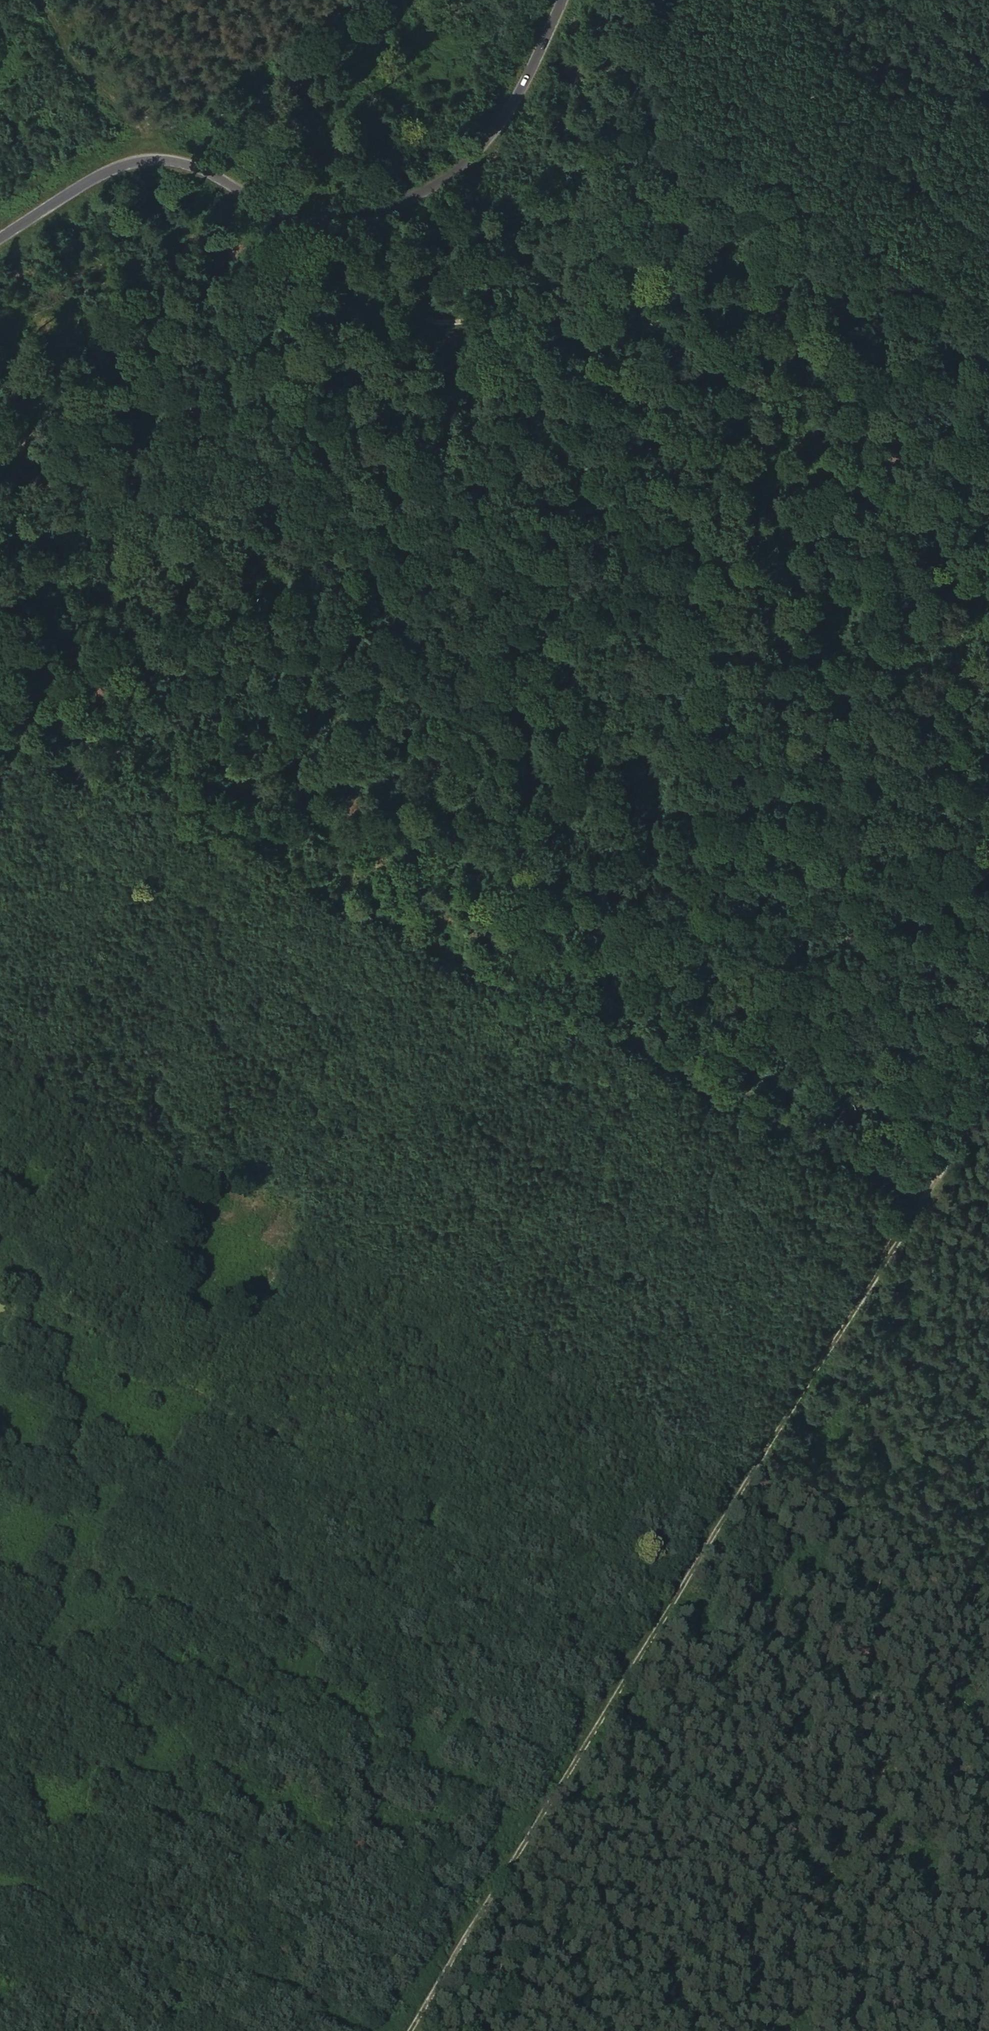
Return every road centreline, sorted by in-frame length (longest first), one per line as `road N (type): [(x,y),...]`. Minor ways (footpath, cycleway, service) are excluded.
road 1 (track): [(988,1218),(2,730),(13,801),(0,824)]
road 2 (track): [(988,1106),(411,2030)]
road 3 (unclassified): [(562,0),(497,123),(457,168),(413,199),(300,220),(233,173),(151,146),(94,168),(0,234)]

